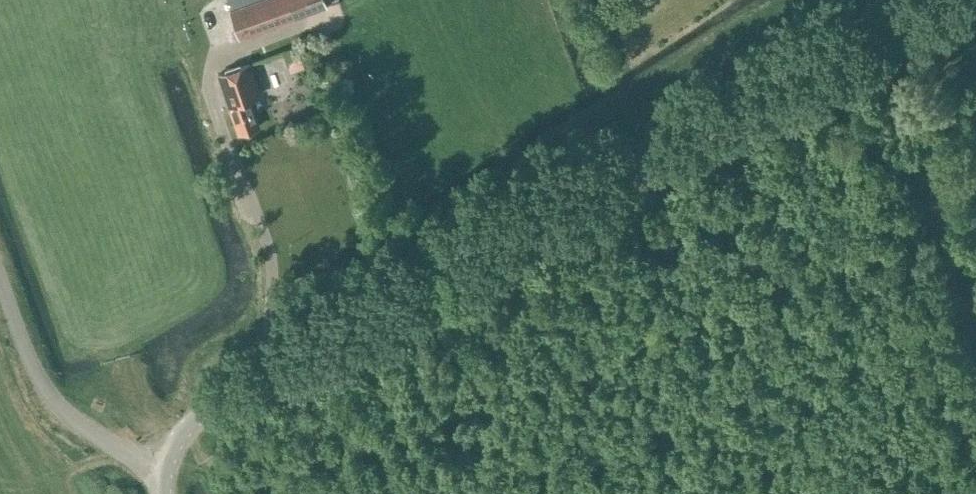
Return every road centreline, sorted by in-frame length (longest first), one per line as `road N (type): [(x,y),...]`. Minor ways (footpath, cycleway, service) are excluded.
road 1 (unclassified): [(165,493),(180,437),(209,409),(943,0)]
road 2 (track): [(166,467),(116,448),(63,412),(33,369),(0,282)]

